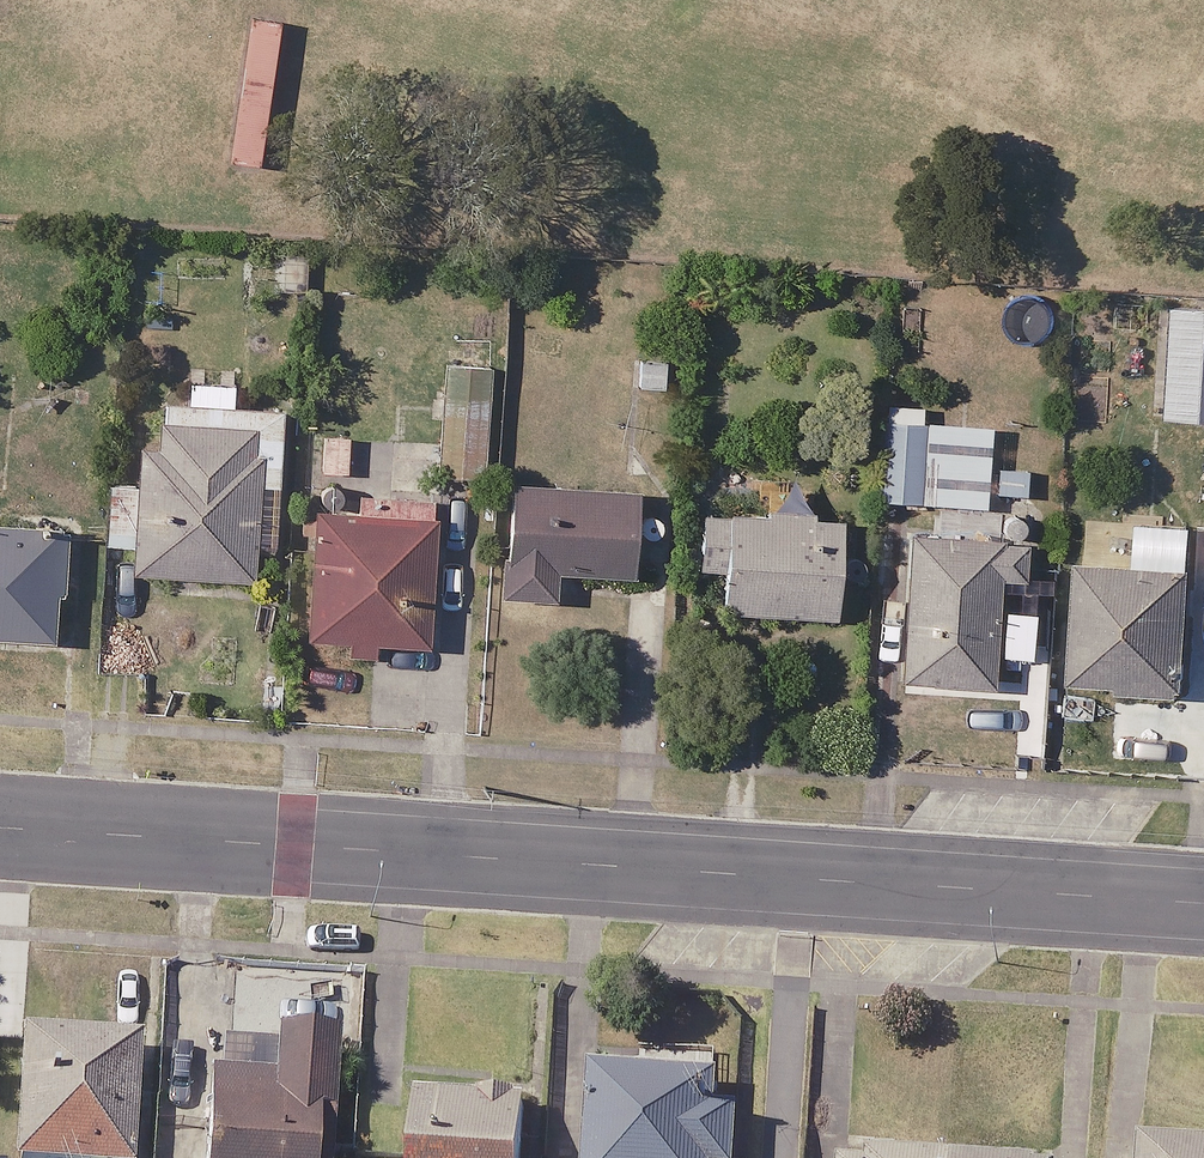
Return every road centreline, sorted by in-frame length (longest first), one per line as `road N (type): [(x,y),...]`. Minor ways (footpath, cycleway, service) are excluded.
road 1 (residential): [(0,831),(1203,915)]

